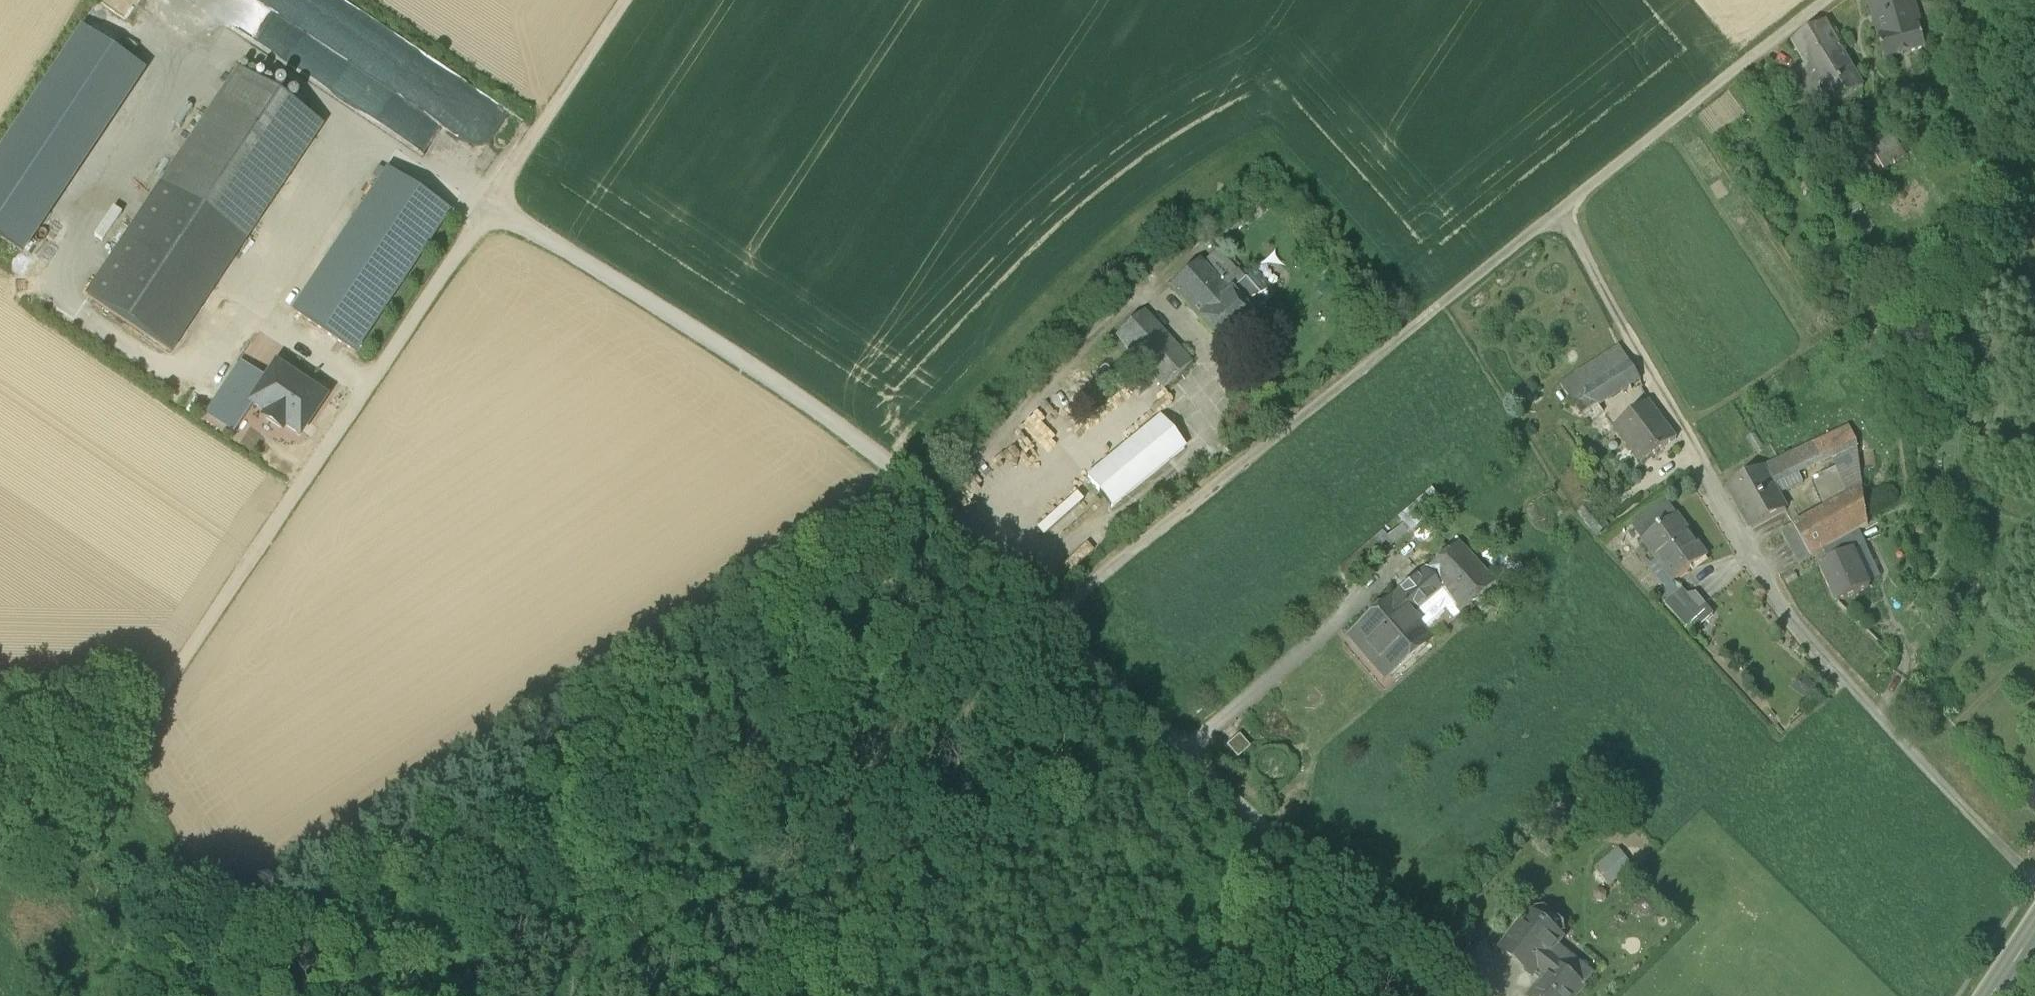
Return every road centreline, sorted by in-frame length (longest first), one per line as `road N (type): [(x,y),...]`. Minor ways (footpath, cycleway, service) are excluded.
road 1 (track): [(1564,210),(1045,618),(732,995)]
road 2 (track): [(2034,882),(1780,607),(1564,210)]
road 3 (unclassified): [(917,494),(1227,807),(1476,995)]
road 4 (track): [(113,733),(189,655),(489,200)]
road 5 (track): [(489,200),(802,399),(917,494)]
road 6 (track): [(1564,210),(1827,0)]
road 7 (track): [(489,200),(624,0)]
road 8 (track): [(0,837),(113,733)]

